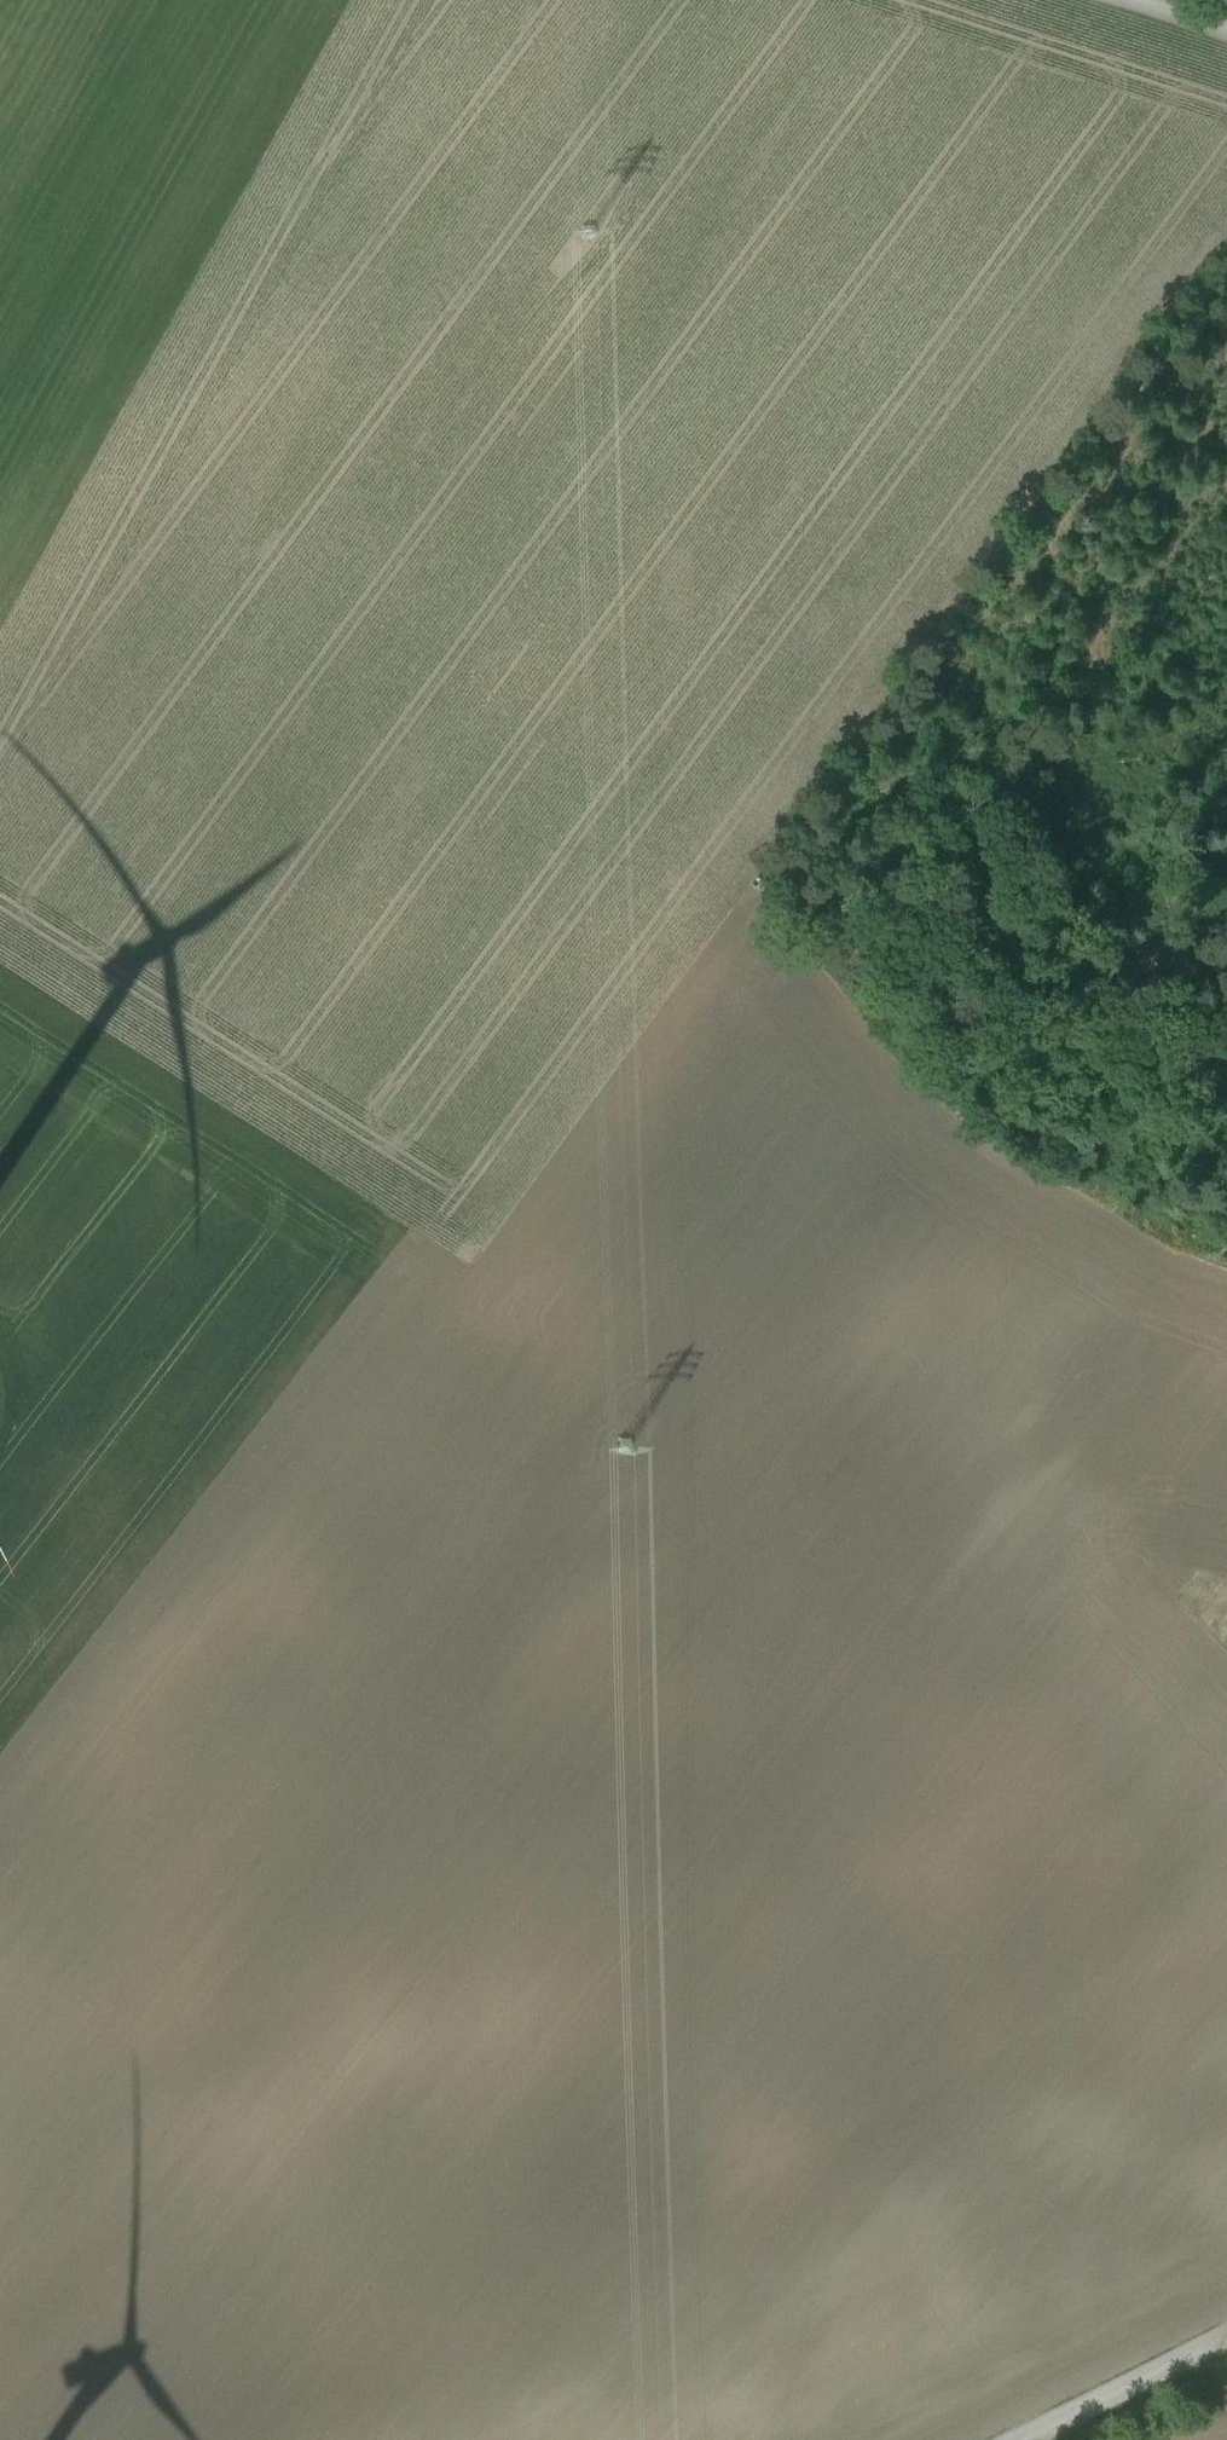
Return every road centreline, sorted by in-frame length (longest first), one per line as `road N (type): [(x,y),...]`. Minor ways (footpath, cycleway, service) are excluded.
road 1 (track): [(1226,2352),(1041,2439)]

